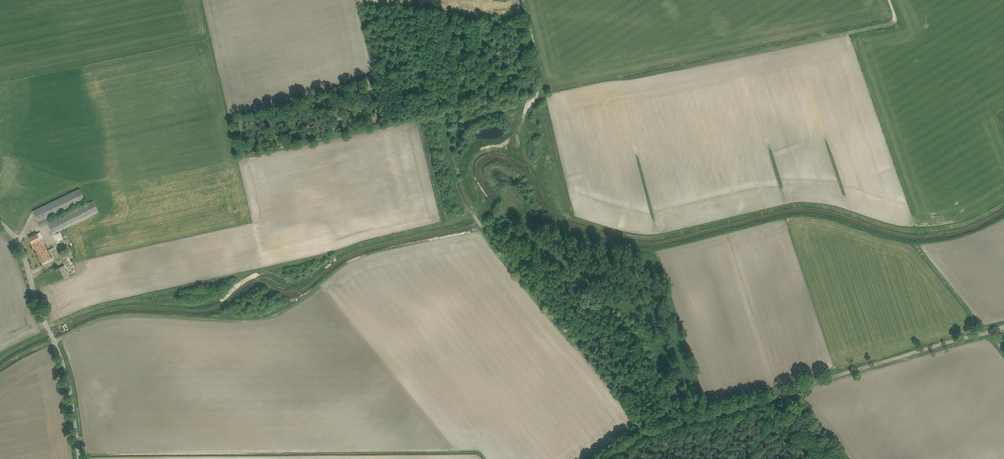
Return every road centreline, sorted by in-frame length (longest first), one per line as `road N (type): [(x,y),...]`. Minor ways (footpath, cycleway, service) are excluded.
road 1 (track): [(992,332),(643,431),(610,458)]
road 2 (track): [(620,81),(892,24),(889,0)]
road 3 (unclassified): [(81,458),(71,384),(18,243),(0,222)]

